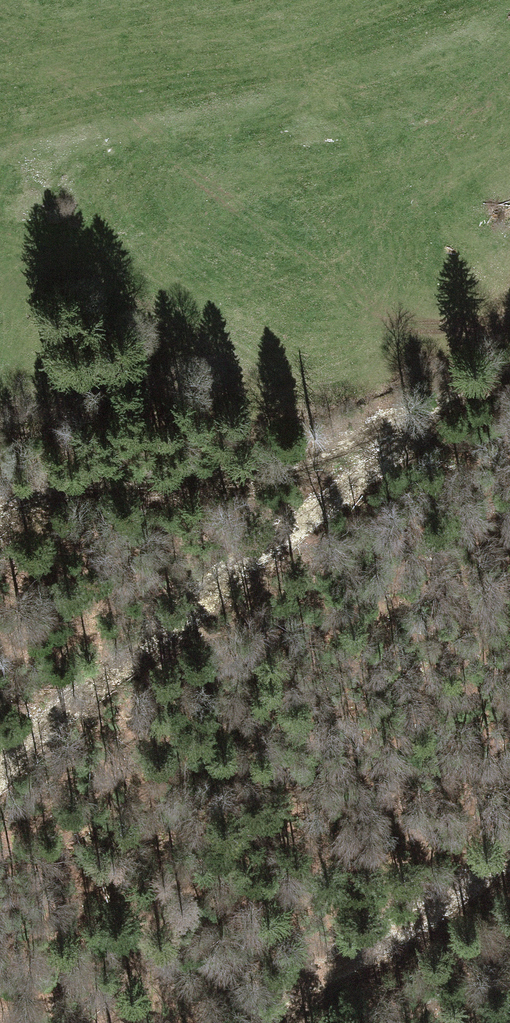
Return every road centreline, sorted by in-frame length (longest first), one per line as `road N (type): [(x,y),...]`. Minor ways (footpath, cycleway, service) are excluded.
road 1 (track): [(0,765),(221,575),(410,437),(428,408)]
road 2 (track): [(509,368),(311,459),(0,503)]
road 3 (track): [(247,1013),(379,942),(509,852)]

